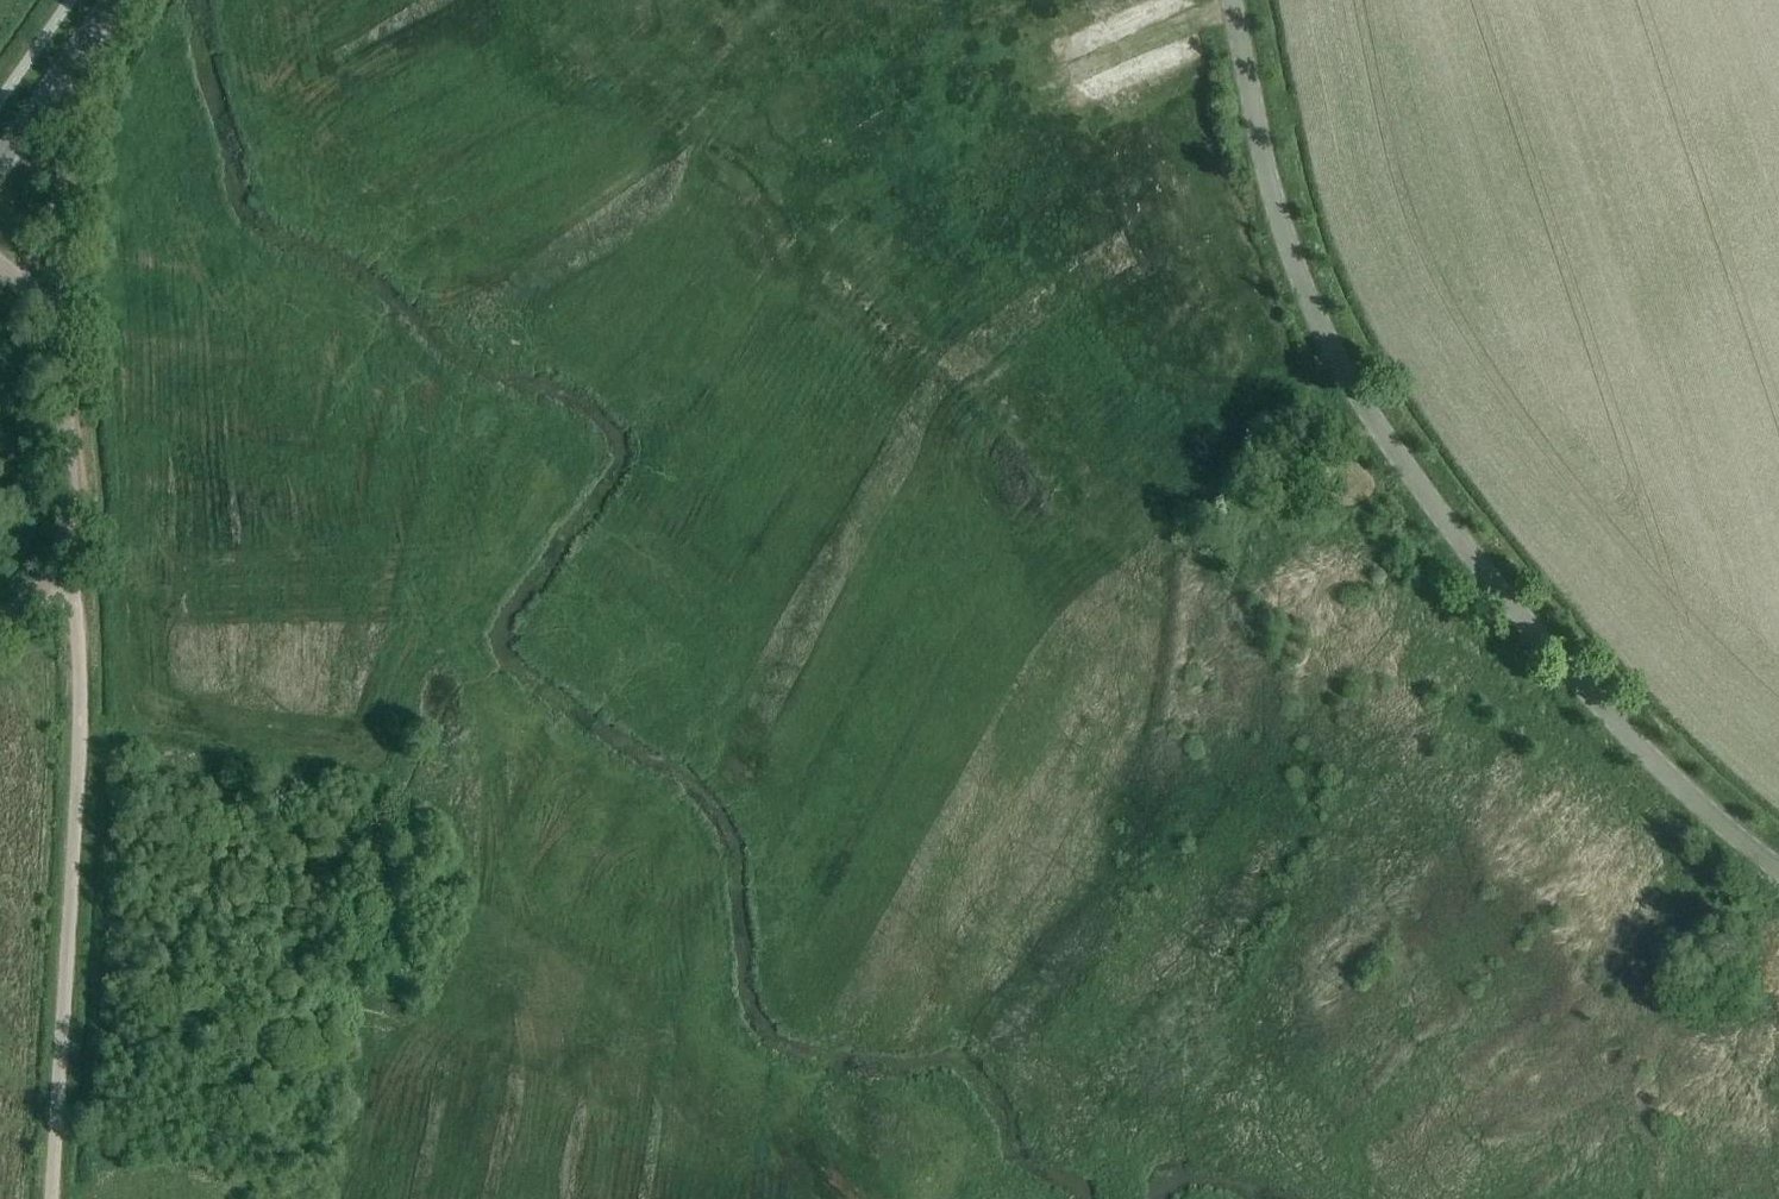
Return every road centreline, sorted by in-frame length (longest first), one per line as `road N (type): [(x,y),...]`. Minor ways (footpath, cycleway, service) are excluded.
road 1 (tertiary): [(1778,871),(1713,818),(1579,682),(1453,531),(1367,407),(1287,237),(1233,0)]
road 2 (track): [(50,1198),(76,748),(73,565)]
road 3 (unclassified): [(0,620),(73,565),(63,342),(48,310),(0,265)]
road 4 (tertiary): [(0,163),(113,0)]

